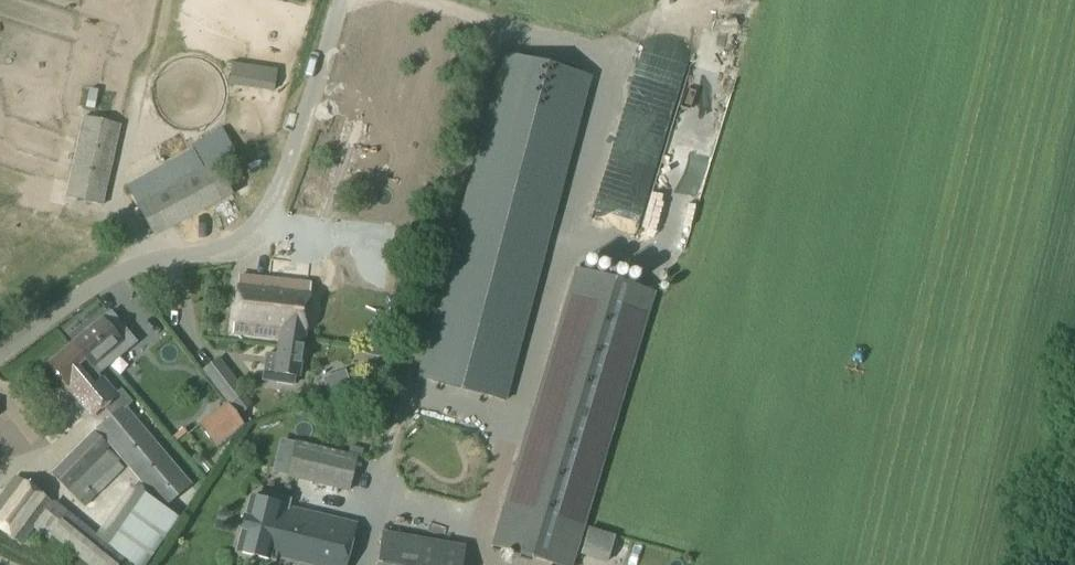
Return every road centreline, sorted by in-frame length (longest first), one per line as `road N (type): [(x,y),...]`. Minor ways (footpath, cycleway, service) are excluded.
road 1 (unclassified): [(0,352),(112,275),(222,248),(271,220),(344,0)]

